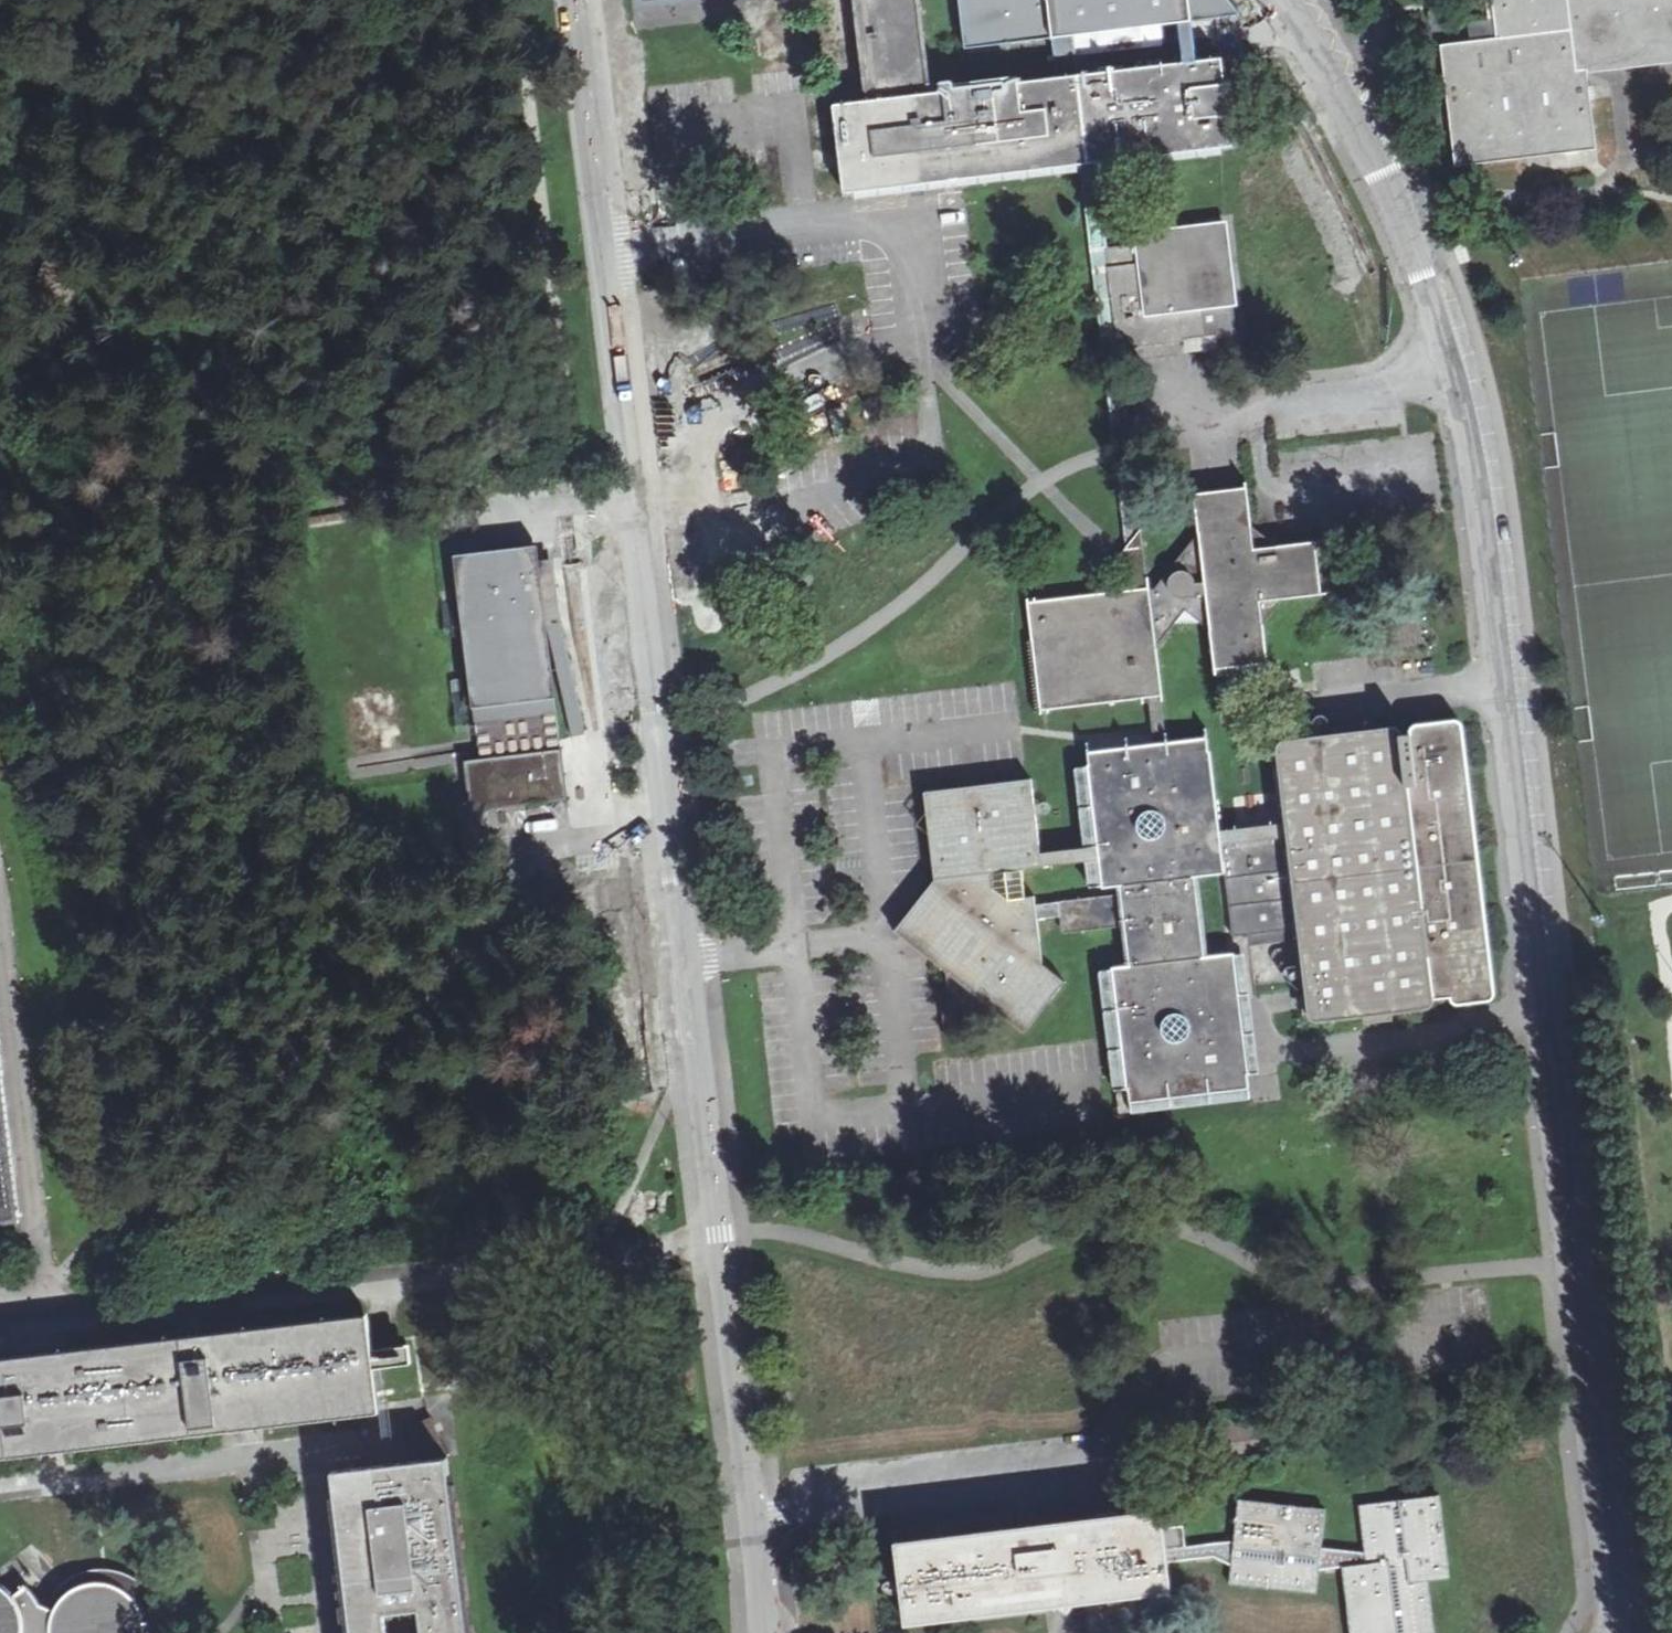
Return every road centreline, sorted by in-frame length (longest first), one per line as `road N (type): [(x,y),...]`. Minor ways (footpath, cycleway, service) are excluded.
road 1 (tertiary): [(572,0),(764,1632)]
road 2 (unclassified): [(1614,1580),(1473,467),(1410,224),(1294,0)]

